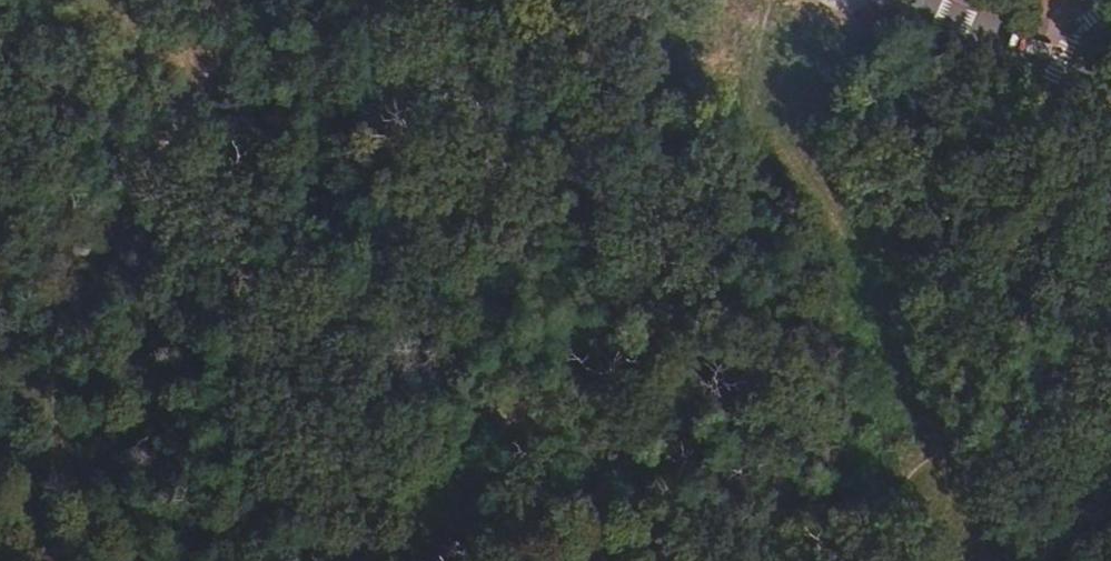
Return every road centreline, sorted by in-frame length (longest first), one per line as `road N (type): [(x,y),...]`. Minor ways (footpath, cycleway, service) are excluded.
road 1 (residential): [(1056,62),(917,0)]

